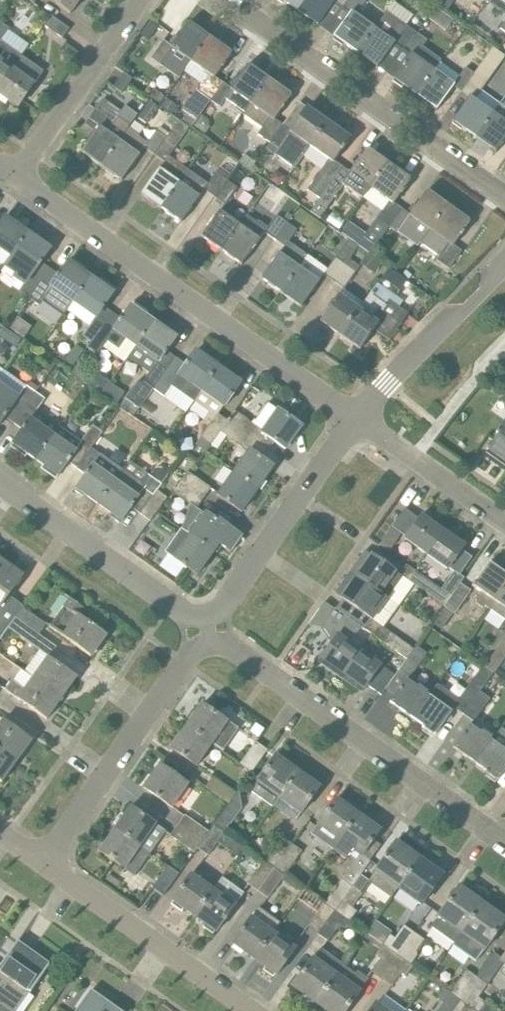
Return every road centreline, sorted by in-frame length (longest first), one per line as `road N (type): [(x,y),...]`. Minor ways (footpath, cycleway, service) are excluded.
road 1 (residential): [(353,417),(21,176)]
road 2 (residential): [(210,643),(239,654),(504,842)]
road 3 (residential): [(504,196),(232,0)]
road 4 (residential): [(210,643),(186,660),(48,856)]
road 5 (residential): [(48,856),(262,1010)]
road 6 (residential): [(207,618),(220,612),(353,417)]
road 7 (residential): [(207,618),(182,614),(0,482)]
road 8 (residential): [(353,417),(504,259)]
road 9 (residential): [(21,176),(147,0)]
road 10 (residential): [(504,522),(353,417)]

